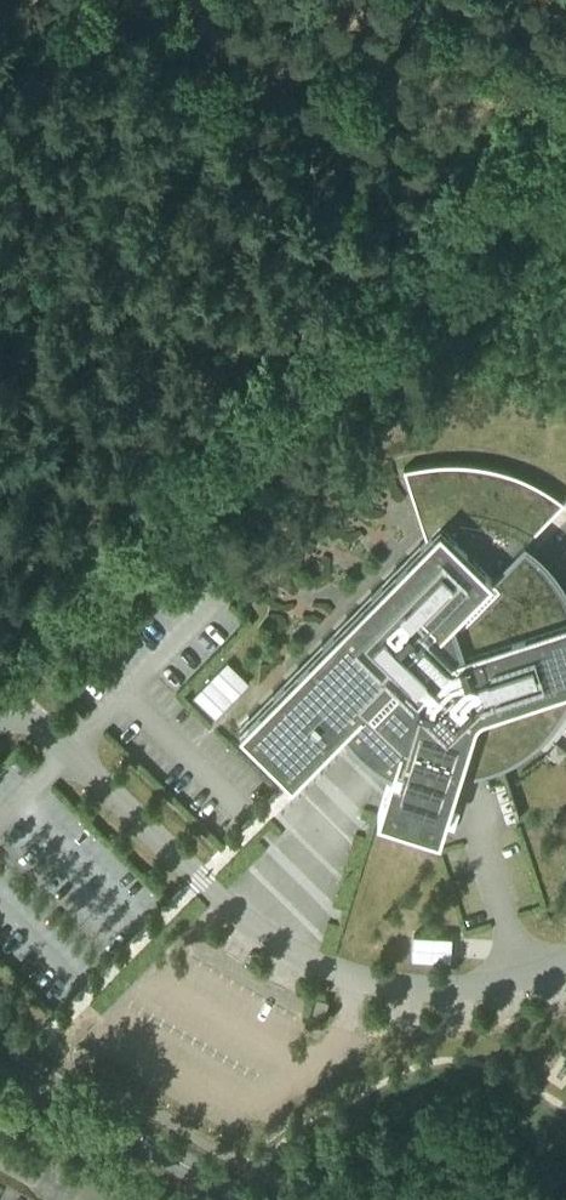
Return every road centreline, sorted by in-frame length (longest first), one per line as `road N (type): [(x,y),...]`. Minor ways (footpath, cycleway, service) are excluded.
road 1 (track): [(149,556),(565,124)]
road 2 (secondary): [(244,1199),(0,1060)]
road 3 (track): [(149,556),(0,712)]

